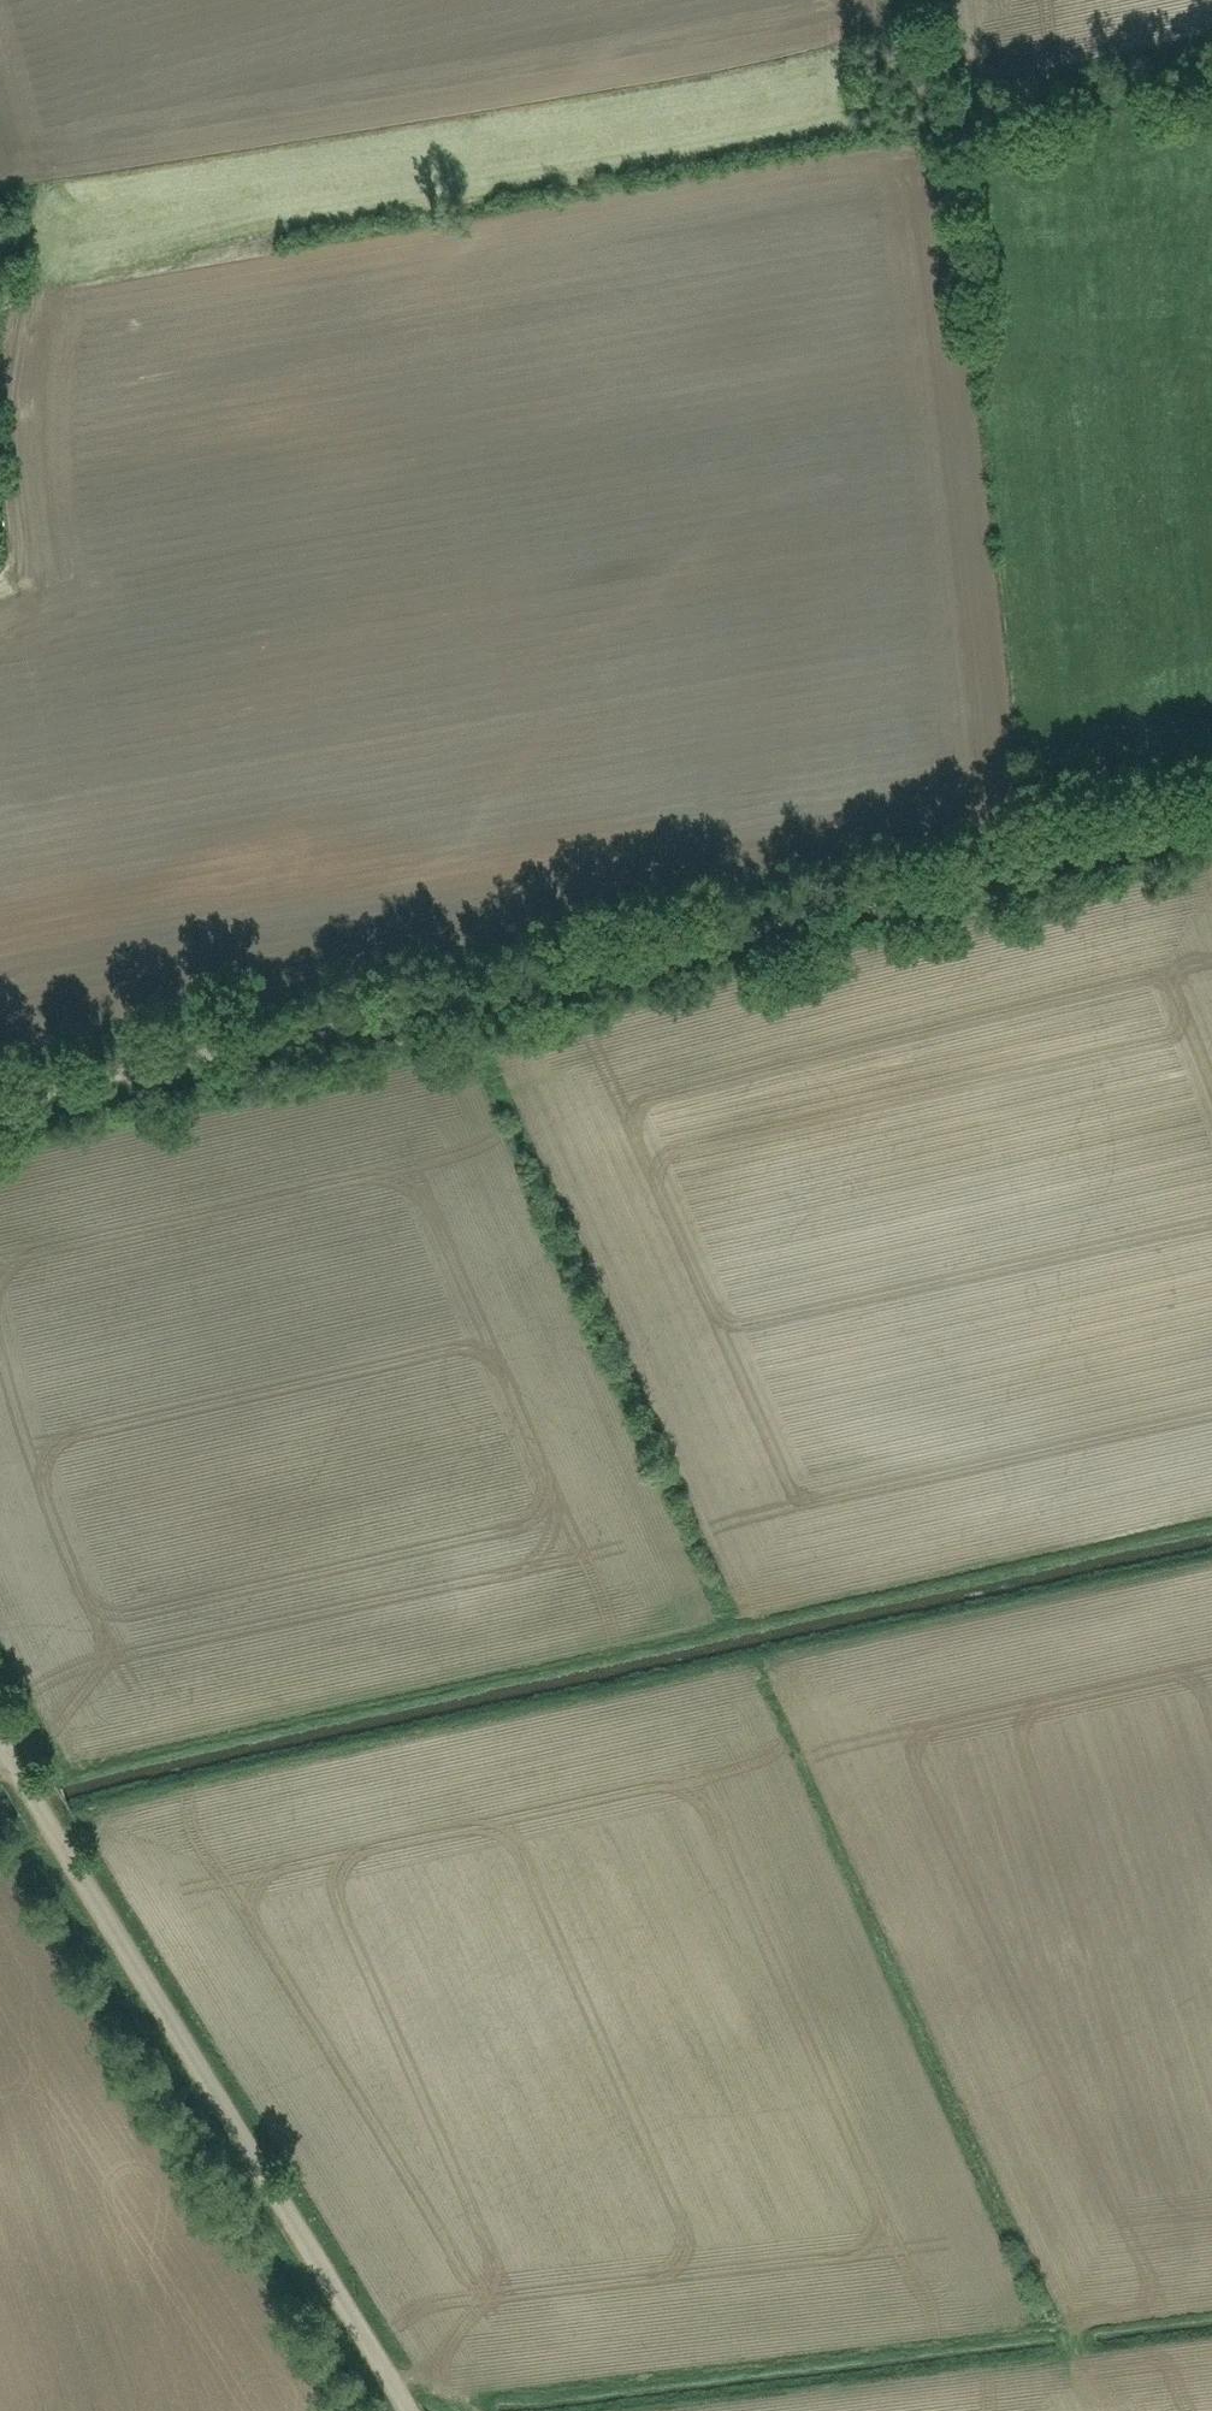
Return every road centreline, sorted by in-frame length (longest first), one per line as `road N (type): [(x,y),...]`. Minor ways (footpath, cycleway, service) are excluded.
road 1 (unclassified): [(1211,828),(0,1111)]
road 2 (unclassified): [(0,1743),(406,2410)]

